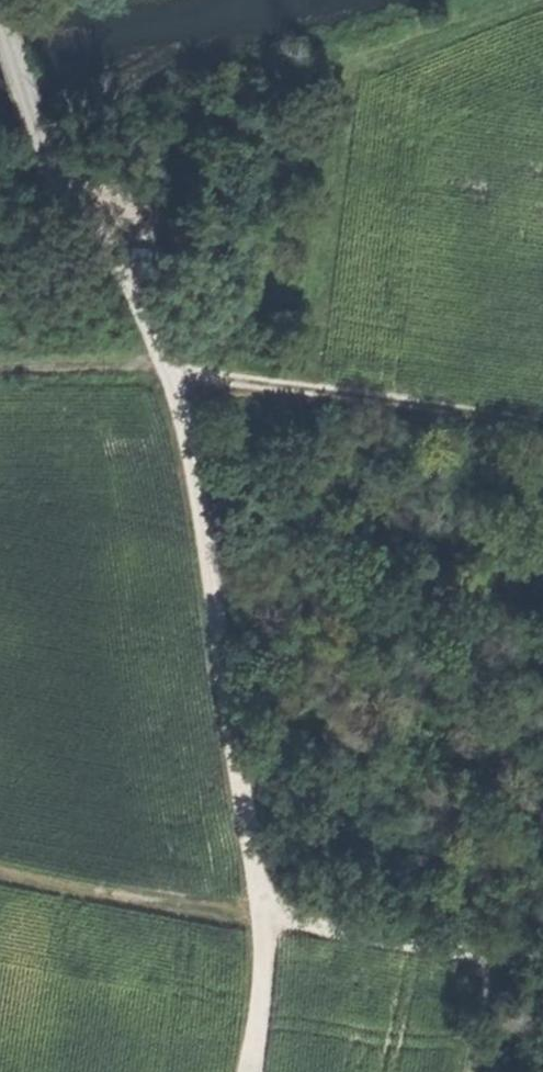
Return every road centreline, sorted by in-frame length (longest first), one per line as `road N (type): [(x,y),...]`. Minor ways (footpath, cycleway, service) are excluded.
road 1 (track): [(0,32),(37,149),(163,365),(190,449),(269,912),(249,1071)]
road 2 (track): [(163,365),(542,425)]
road 3 (track): [(269,912),(542,965)]

